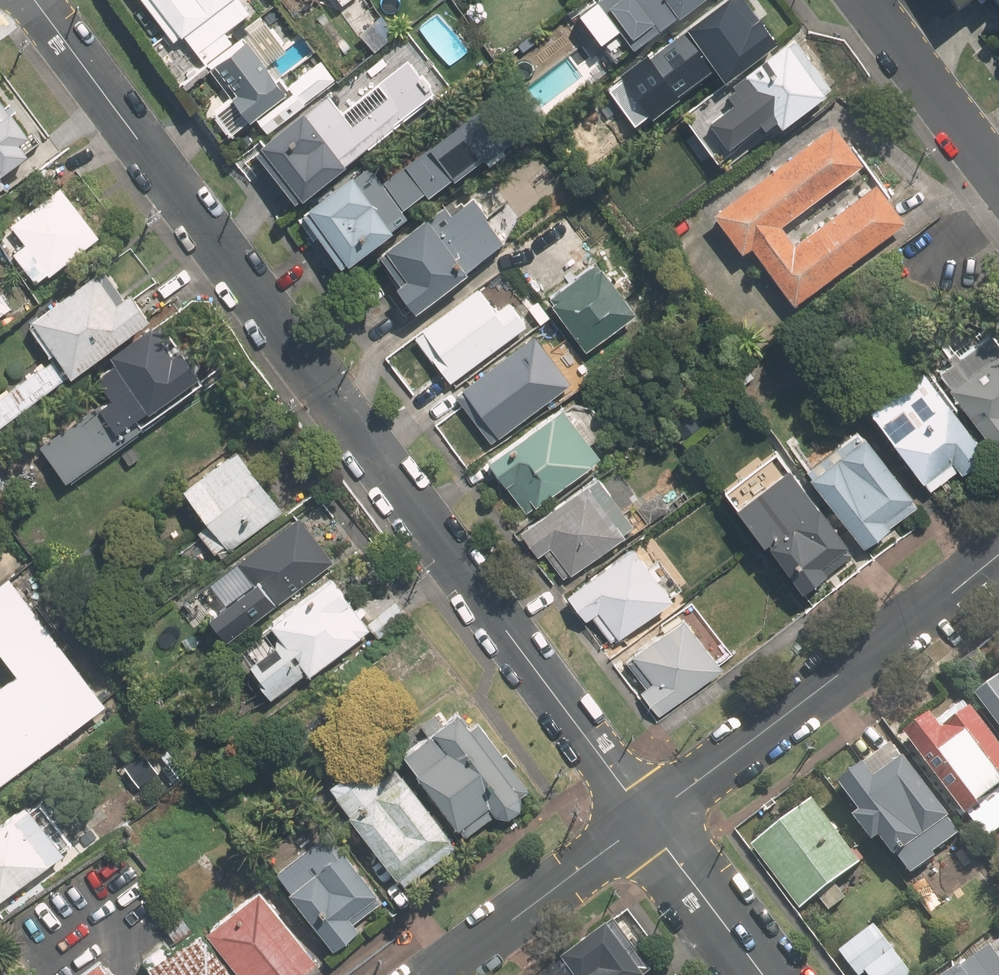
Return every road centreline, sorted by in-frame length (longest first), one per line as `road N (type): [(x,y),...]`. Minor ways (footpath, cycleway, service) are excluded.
road 1 (residential): [(647,820),(30,0)]
road 2 (tertiary): [(647,820),(998,554)]
road 3 (tertiary): [(440,974),(647,820)]
road 4 (residential): [(998,173),(868,0)]
road 5 (residential): [(761,974),(647,820)]

